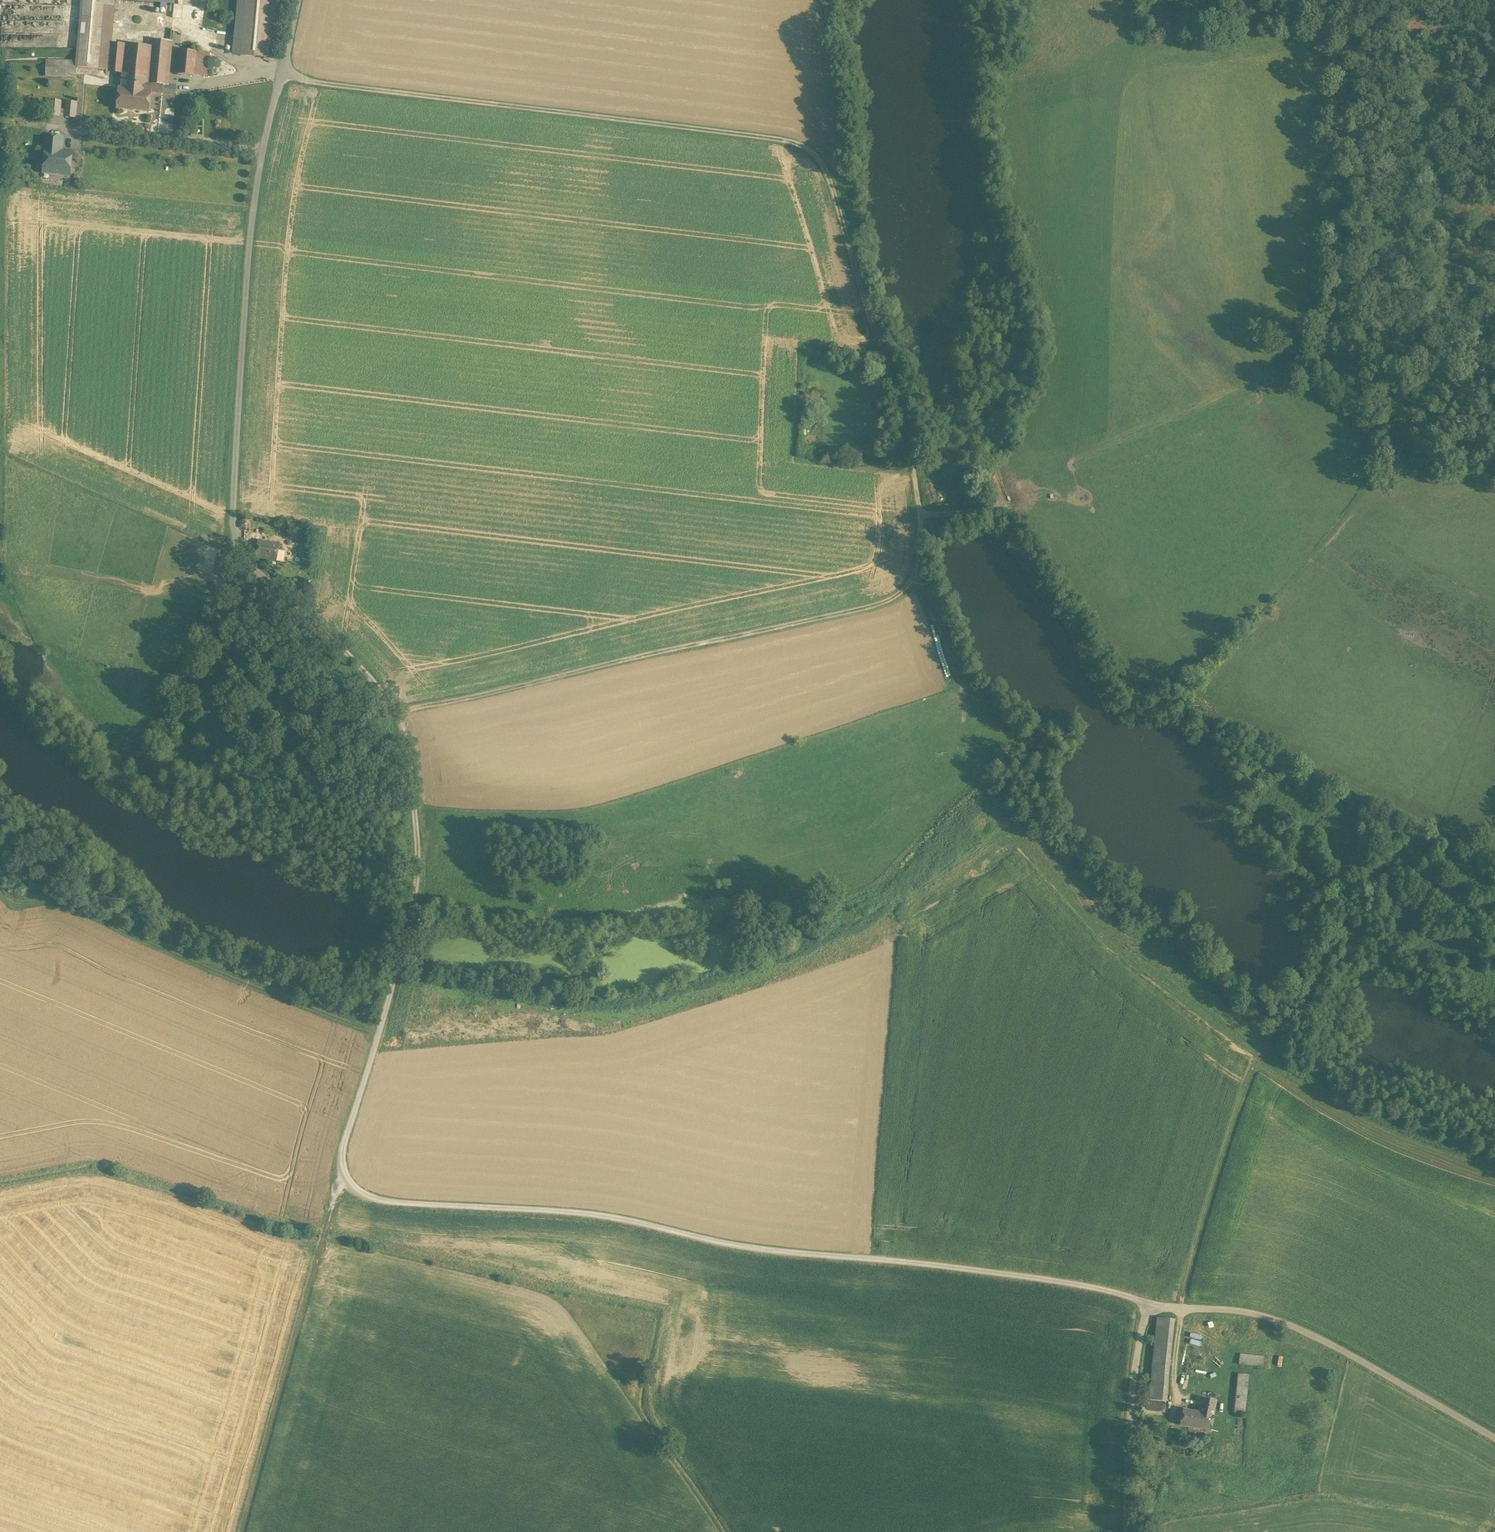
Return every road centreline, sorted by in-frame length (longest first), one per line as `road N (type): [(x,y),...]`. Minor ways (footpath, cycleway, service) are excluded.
road 1 (track): [(400,710),(889,602),(911,588),(921,555),(911,446),(839,203),(821,160),(801,144),(277,77)]
road 2 (track): [(1156,1305),(1025,1272),(698,1239),(593,1214),(379,1201),(340,1173),(346,1123),(367,1082),(416,903),(420,842),(400,710)]
road 3 (track): [(400,710),(242,545),(236,508),(251,221),(277,77)]
road 4 (track): [(1189,1308),(1200,1237),(1252,1070),(1305,995),(1348,892),(1375,881)]
road 5 (track): [(340,1173),(245,1531)]
road 6 (unclassified): [(1494,1436),(1304,1328),(1258,1313),(1156,1305)]
road 7 (unclassified): [(1131,1531),(1138,1400),(1156,1305)]
road 8 (track): [(263,150),(82,130)]
road 9 (track): [(277,77),(190,32),(190,0)]

